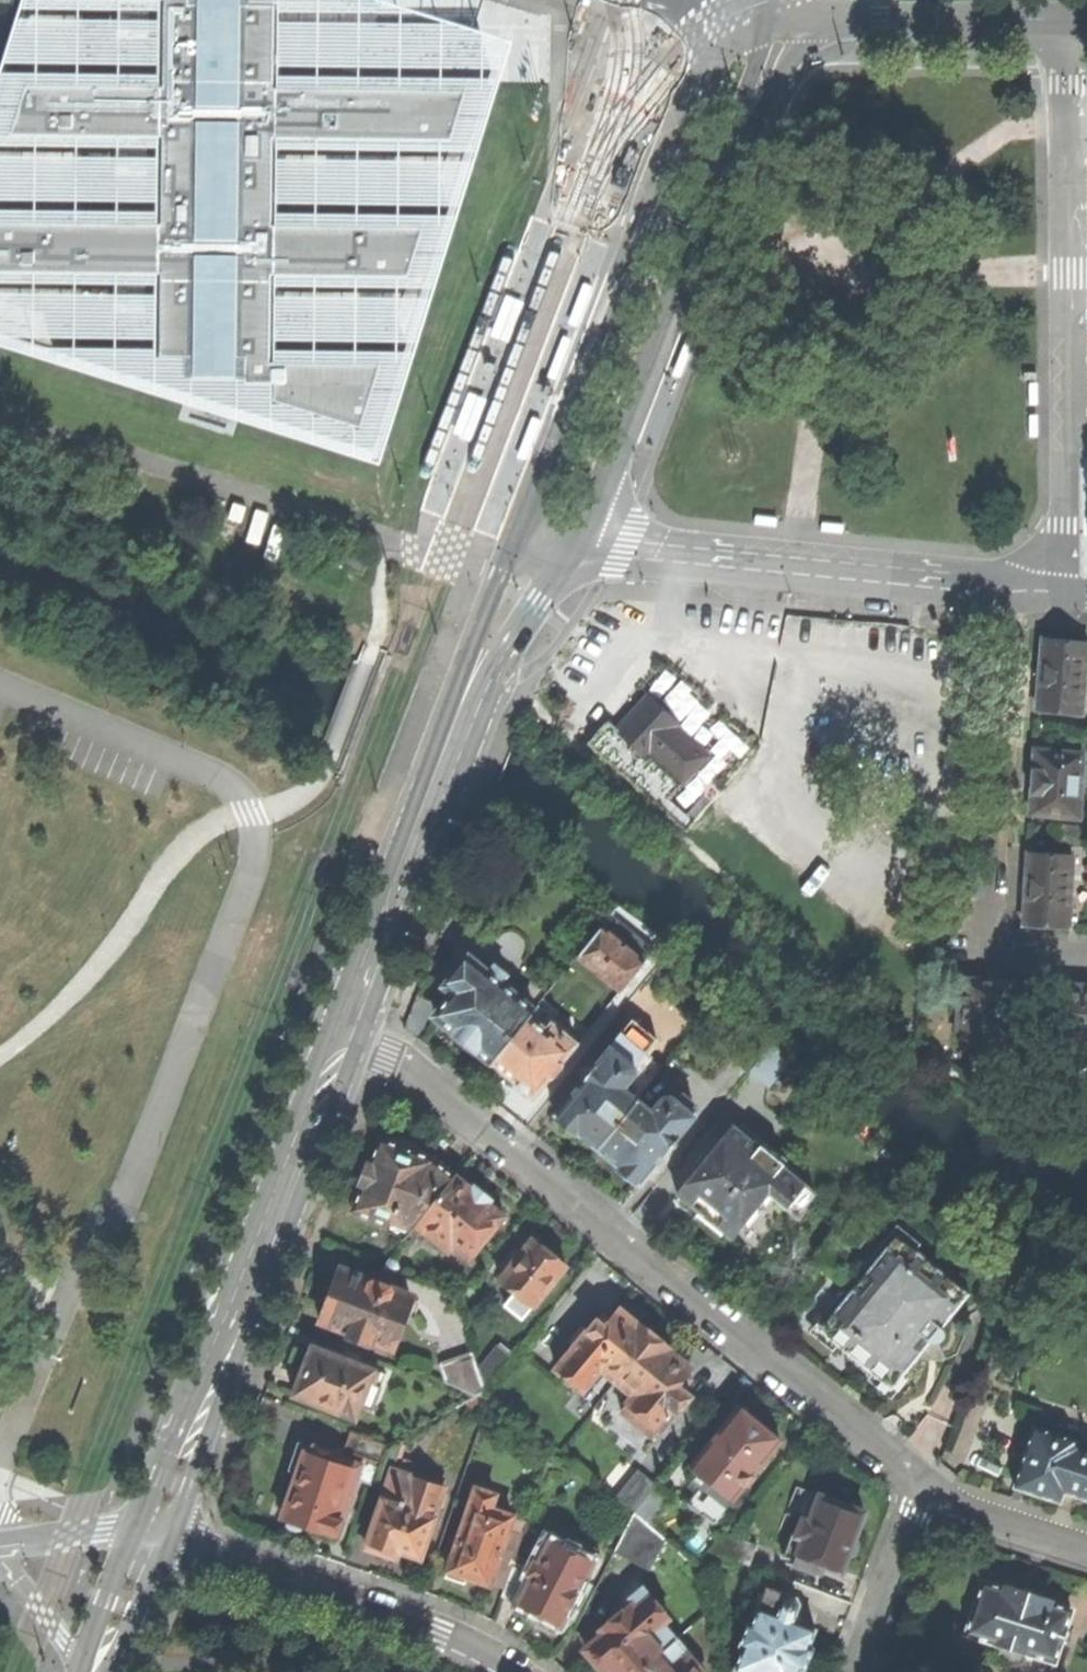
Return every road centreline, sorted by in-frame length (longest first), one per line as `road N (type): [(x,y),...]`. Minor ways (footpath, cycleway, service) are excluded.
road 1 (residential): [(350,1036),(387,1054),(920,1492)]
road 2 (unclassified): [(1070,594),(1068,20)]
road 3 (secondary): [(157,1531),(350,1036)]
road 4 (secondary): [(350,1036),(473,680),(513,595),(549,548)]
road 5 (secondary): [(699,89),(546,491),(549,548)]
road 6 (residential): [(549,548),(618,547),(1024,589)]
road 7 (residential): [(1024,589),(988,952),(1086,958)]
road 8 (secondary): [(549,548),(594,509),(727,162)]
road 9 (residential): [(516,1671),(439,1631),(157,1531)]
road 10 (secondary): [(727,162),(796,48),(830,28),(865,22)]
road 11 (secondary): [(865,22),(1068,20)]
road 12 (residential): [(855,1671),(920,1492)]
road 13 (residential): [(920,1492),(1086,1546)]
road 14 (secondary): [(727,162),(758,61),(755,8)]
road 15 (residential): [(0,1548),(157,1531)]
road 16 (secondary): [(93,1667),(157,1531)]
road 17 (residential): [(0,1556),(93,1667)]

